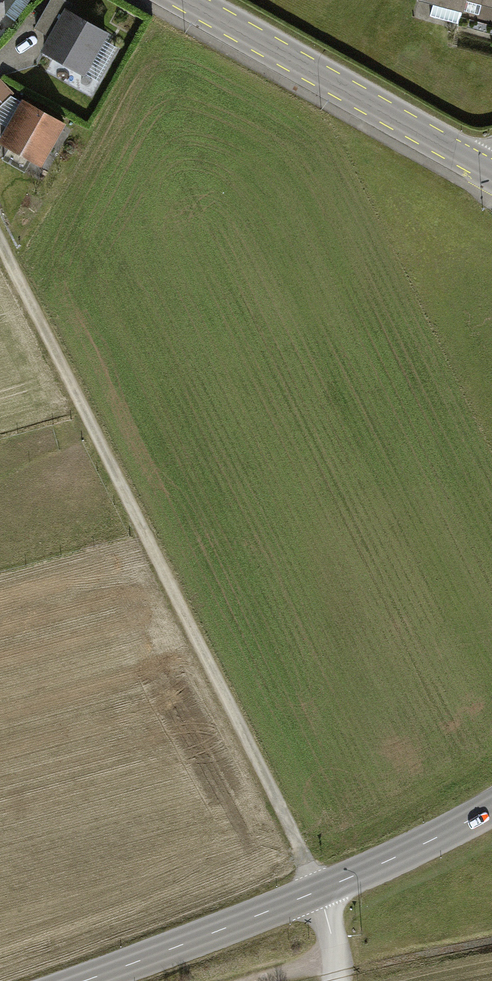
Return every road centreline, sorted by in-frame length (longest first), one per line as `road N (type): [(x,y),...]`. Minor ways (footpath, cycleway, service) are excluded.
road 1 (track): [(319,890),(0,239)]
road 2 (secondary): [(79,980),(319,890),(491,806)]
road 3 (secondary): [(188,0),(491,172)]

